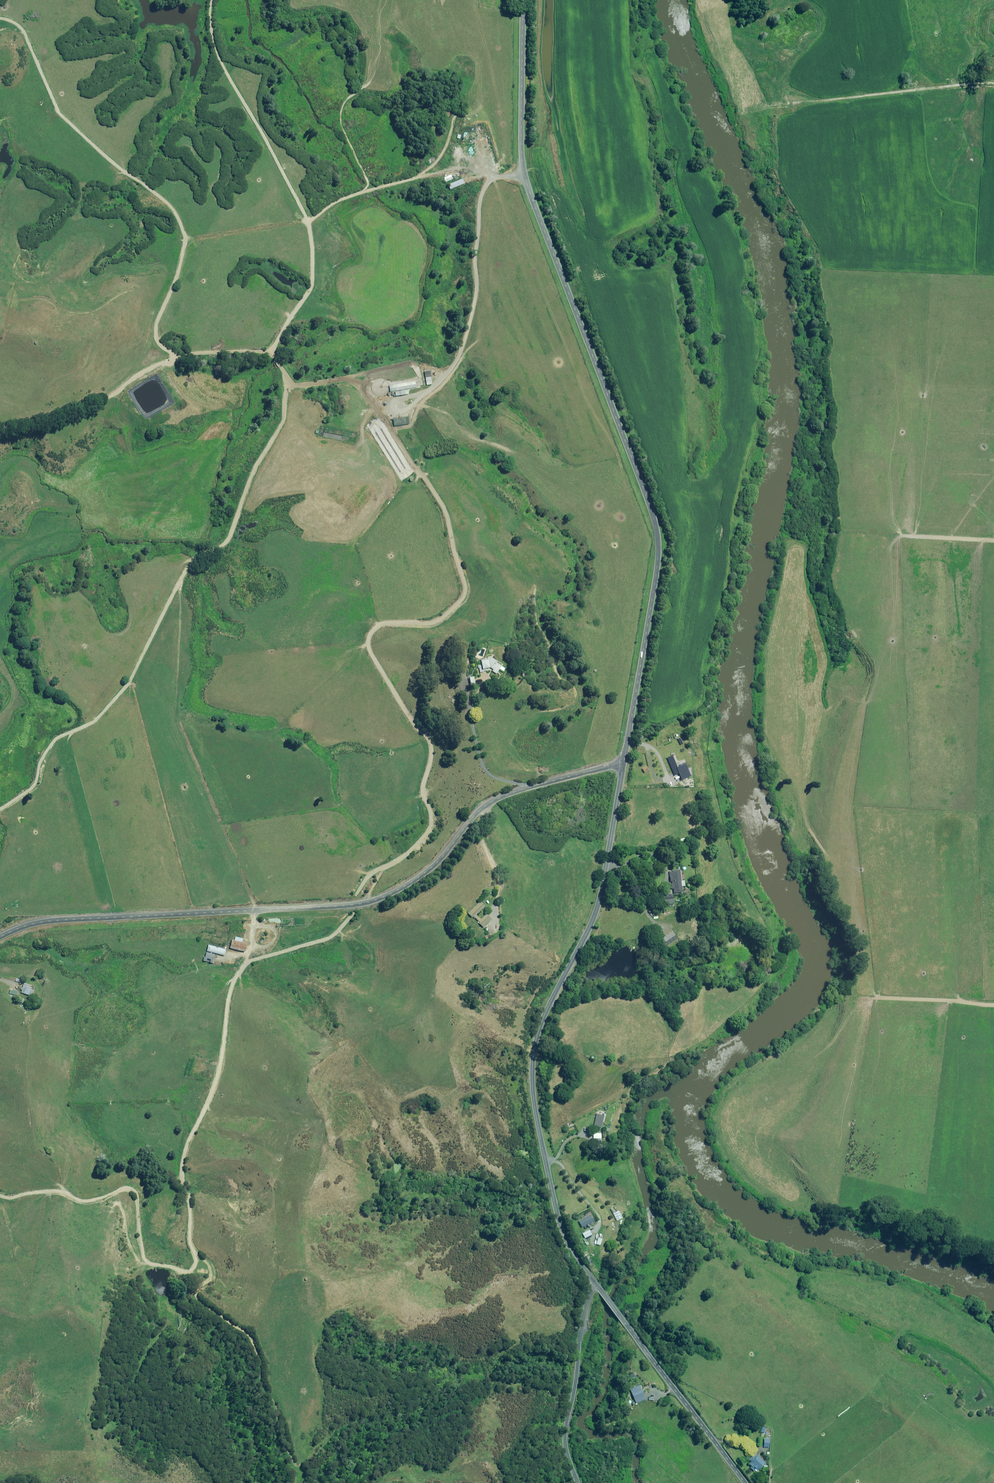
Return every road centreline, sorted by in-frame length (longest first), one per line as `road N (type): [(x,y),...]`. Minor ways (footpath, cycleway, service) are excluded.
road 1 (track): [(296,1482),(257,1349),(247,1332),(196,1295),(212,1271),(191,1244),(184,1164),(210,1098),(239,973),(334,934),(367,877),(427,837),(433,821),(421,795),(430,749),(370,652),(369,636),(383,623),(440,620),(463,594),(464,580),(445,512),(355,383),(284,384)]
road 2 (tertiary): [(526,0),(526,175),(658,536),(624,764)]
road 3 (track): [(524,162),(511,172),(432,172),(360,192),(308,218),(302,296),(274,356),(284,390),(280,420),(254,453),(230,526),(199,543),(175,571),(131,684),(117,700)]
road 4 (unclassified): [(624,764),(491,801),(424,874),(369,903),(51,920),(0,937)]
road 5 (tertiary): [(624,764),(596,913),(550,1003),(534,1064),(556,1208),(595,1282)]
road 6 (track): [(196,1251),(196,1270),(150,1265),(131,1188),(86,1202),(49,1191),(0,1193)]
road 7 (tertiary): [(595,1282),(746,1482)]
road 8 (unclassified): [(595,1282),(568,1430),(580,1482)]
road 9 (unclassified): [(797,103),(993,83)]

